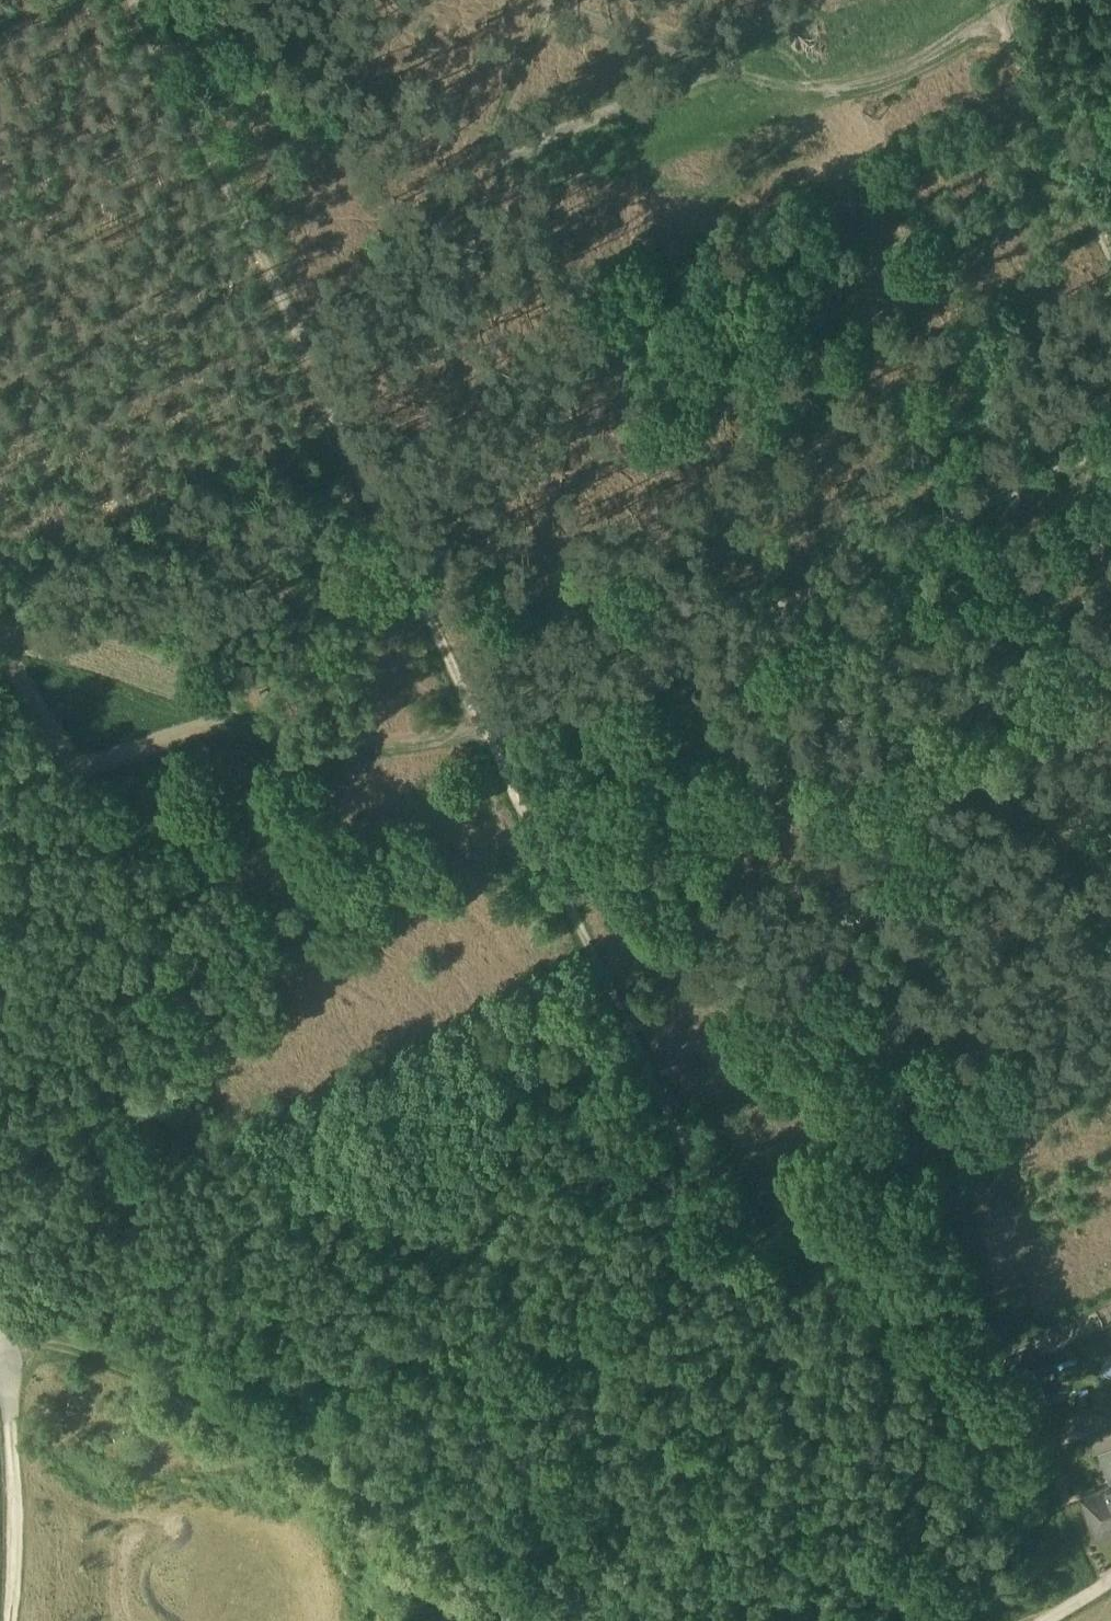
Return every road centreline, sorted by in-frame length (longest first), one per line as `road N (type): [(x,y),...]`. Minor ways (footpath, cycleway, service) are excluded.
road 1 (track): [(483,743),(910,1620)]
road 2 (track): [(483,743),(130,0)]
road 3 (track): [(997,23),(886,83),(831,85),(781,53),(765,54),(515,151),(504,149),(502,125),(556,0)]
road 4 (track): [(1110,453),(483,743)]
road 5 (track): [(0,1327),(124,1365),(307,1455),(451,1549),(495,1595),(507,1620)]
road 6 (track): [(986,0),(1110,257)]
road 7 (track): [(0,1344),(12,1481),(8,1620)]

